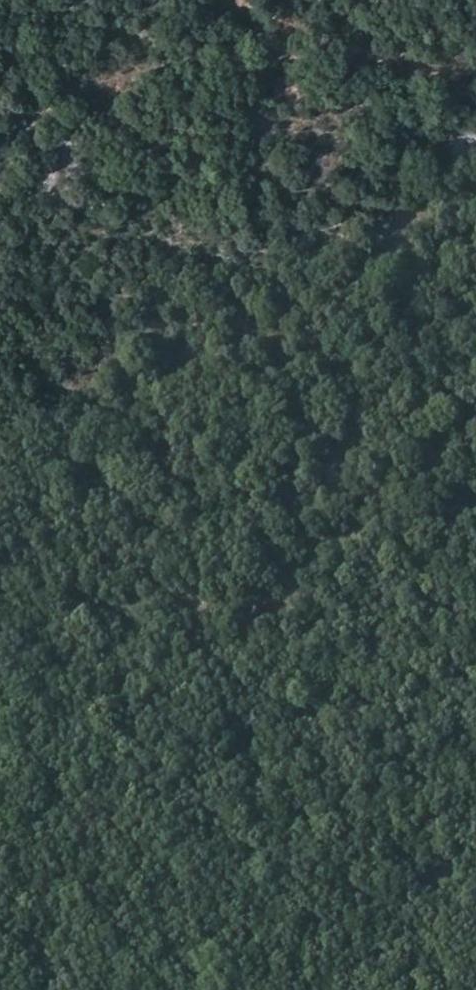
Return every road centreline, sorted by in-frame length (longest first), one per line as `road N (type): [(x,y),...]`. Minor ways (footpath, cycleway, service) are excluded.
road 1 (track): [(270,0),(425,55),(475,62)]

